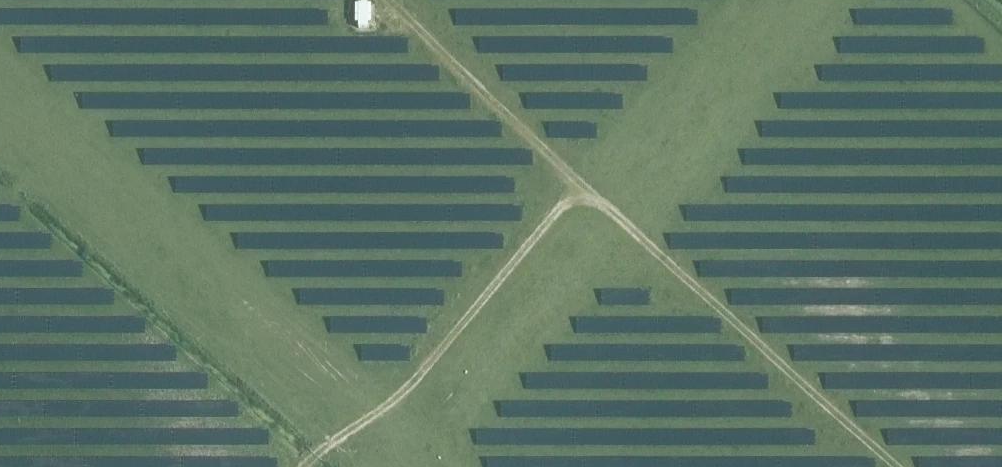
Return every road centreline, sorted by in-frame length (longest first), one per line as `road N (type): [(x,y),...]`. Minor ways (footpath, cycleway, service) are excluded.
road 1 (track): [(299,466),(389,401),(583,191),(374,0)]
road 2 (track): [(583,191),(893,466)]

